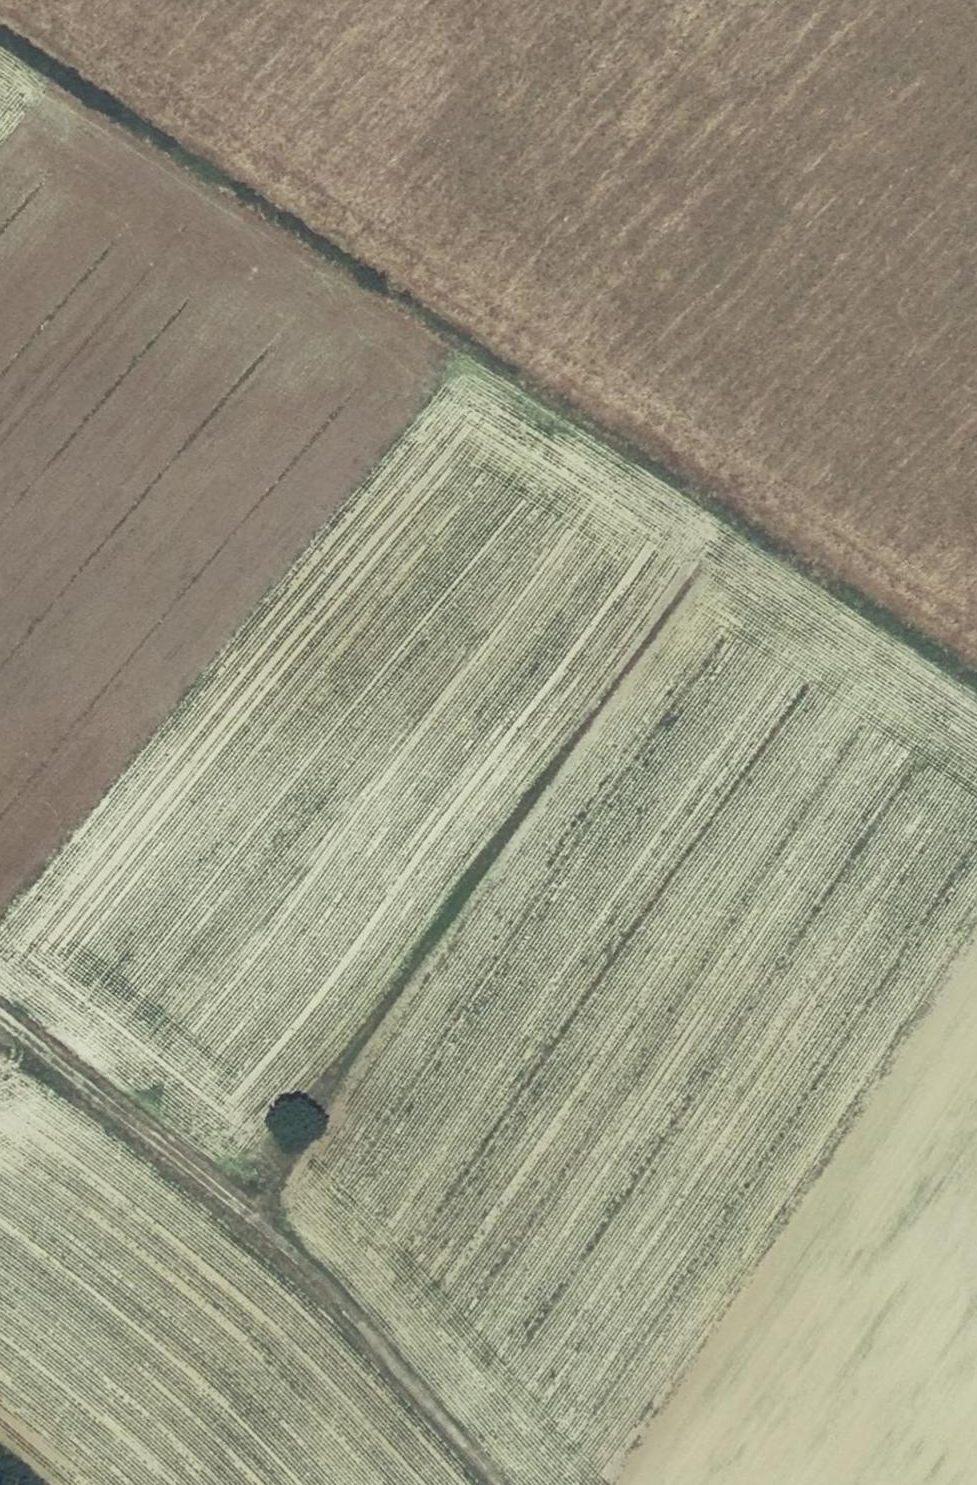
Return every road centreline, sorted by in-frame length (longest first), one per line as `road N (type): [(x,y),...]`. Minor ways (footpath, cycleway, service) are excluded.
road 1 (track): [(504,1484),(328,1279),(250,1205),(0,1014)]

